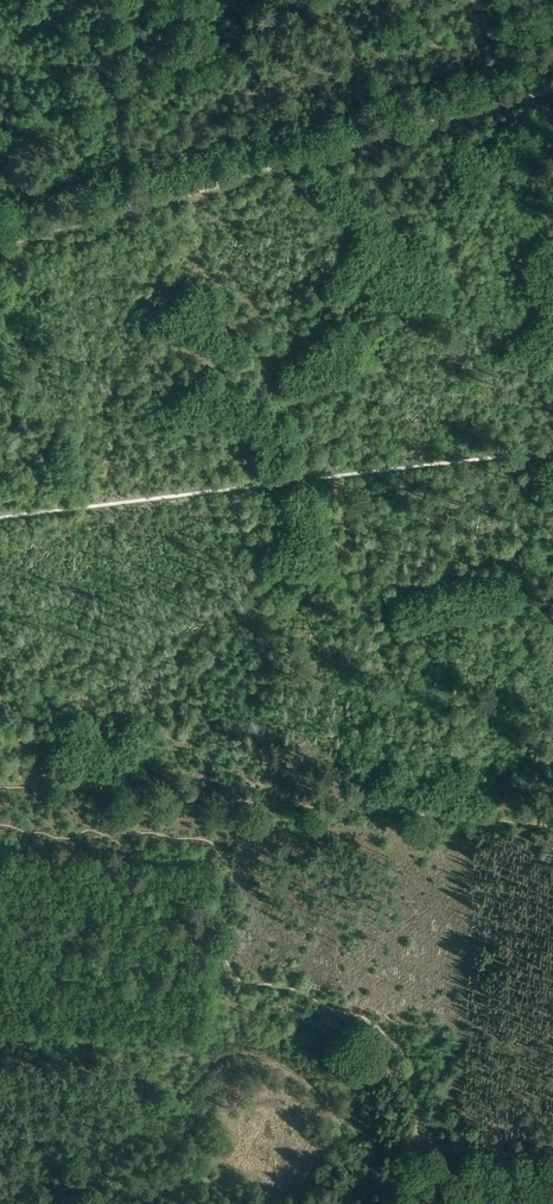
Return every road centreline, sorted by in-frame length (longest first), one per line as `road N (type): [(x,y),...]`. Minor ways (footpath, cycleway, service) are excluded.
road 1 (track): [(552,814),(0,786)]
road 2 (track): [(422,1145),(339,1120),(292,1071),(254,1053),(221,1057),(195,1093),(158,1099),(0,1089)]
road 3 (track): [(131,208),(552,84)]
road 4 (track): [(0,244),(131,208)]
road 5 (track): [(552,1161),(422,1145)]

